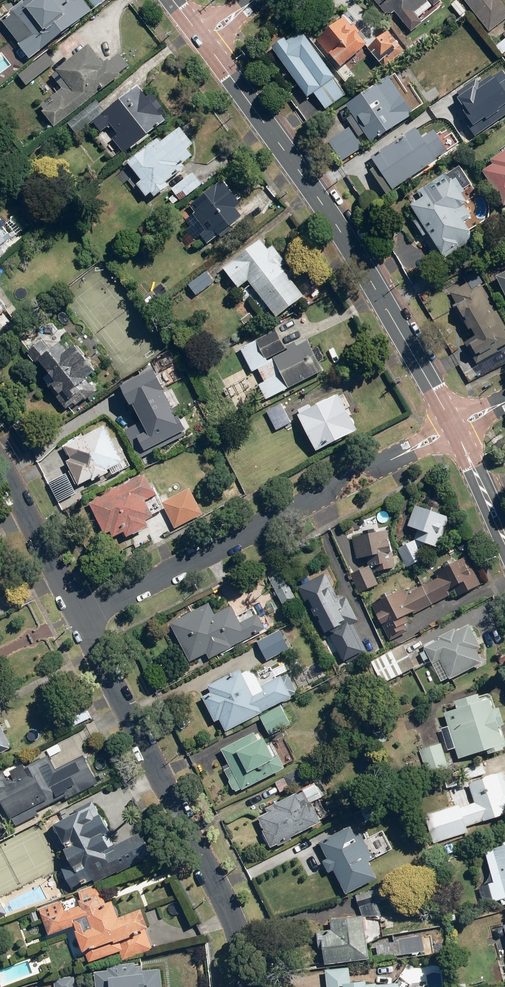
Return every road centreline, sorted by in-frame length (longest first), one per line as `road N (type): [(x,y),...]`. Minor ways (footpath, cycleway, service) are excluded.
road 1 (tertiary): [(456,427),(338,224),(204,38)]
road 2 (residential): [(81,617),(456,427)]
road 3 (residential): [(245,986),(233,926),(81,617)]
road 4 (residential): [(81,617),(0,458)]

